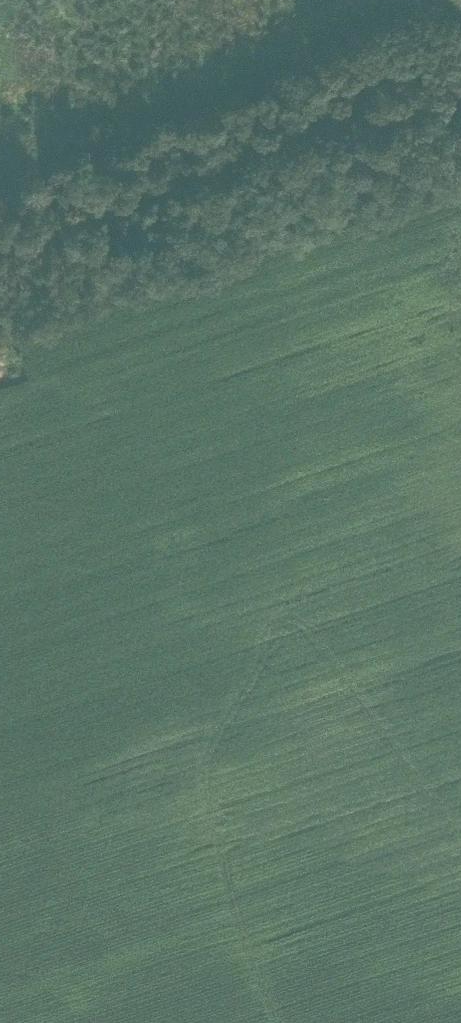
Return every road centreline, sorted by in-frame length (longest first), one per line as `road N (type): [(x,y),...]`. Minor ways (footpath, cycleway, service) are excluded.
road 1 (track): [(0,224),(403,77),(460,64)]

